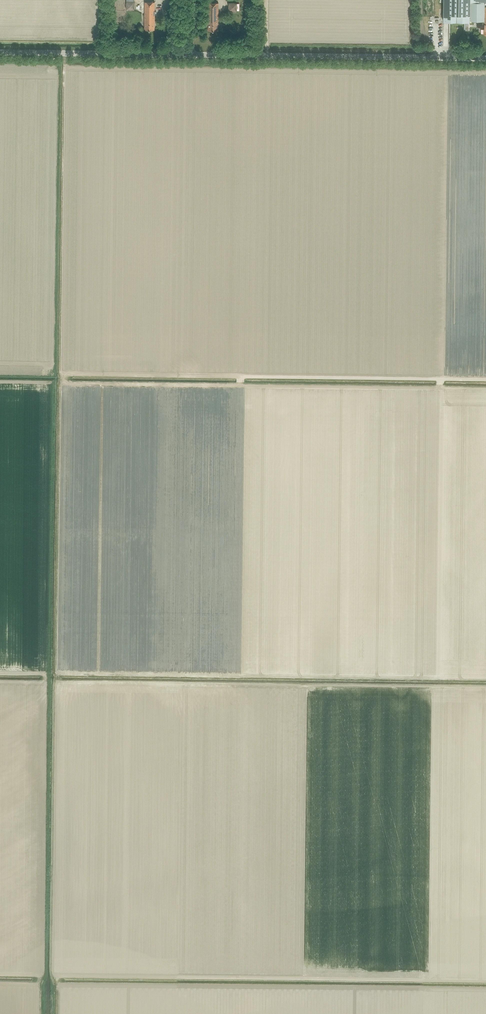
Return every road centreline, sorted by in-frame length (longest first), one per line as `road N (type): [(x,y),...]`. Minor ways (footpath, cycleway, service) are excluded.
road 1 (unclassified): [(485,58),(0,53)]

